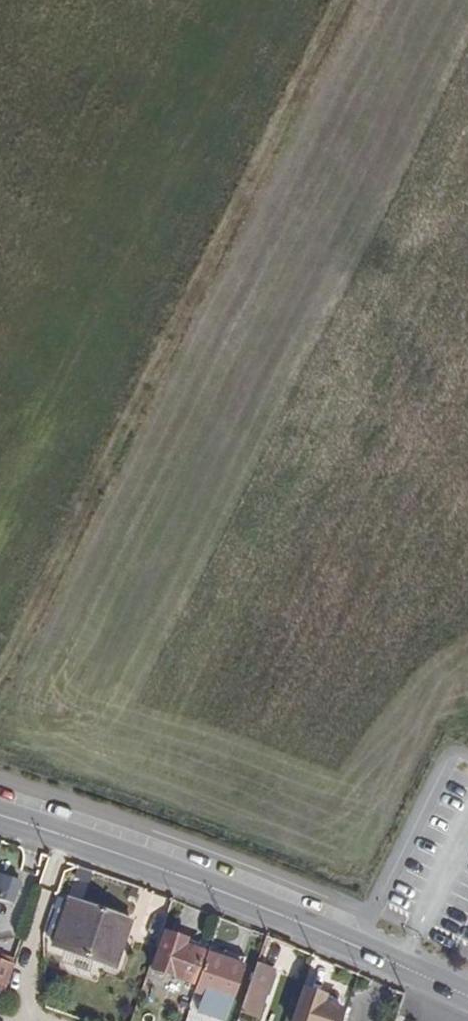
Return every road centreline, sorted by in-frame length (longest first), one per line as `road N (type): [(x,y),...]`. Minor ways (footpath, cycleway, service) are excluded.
road 1 (tertiary): [(0,819),(120,856),(467,998)]

